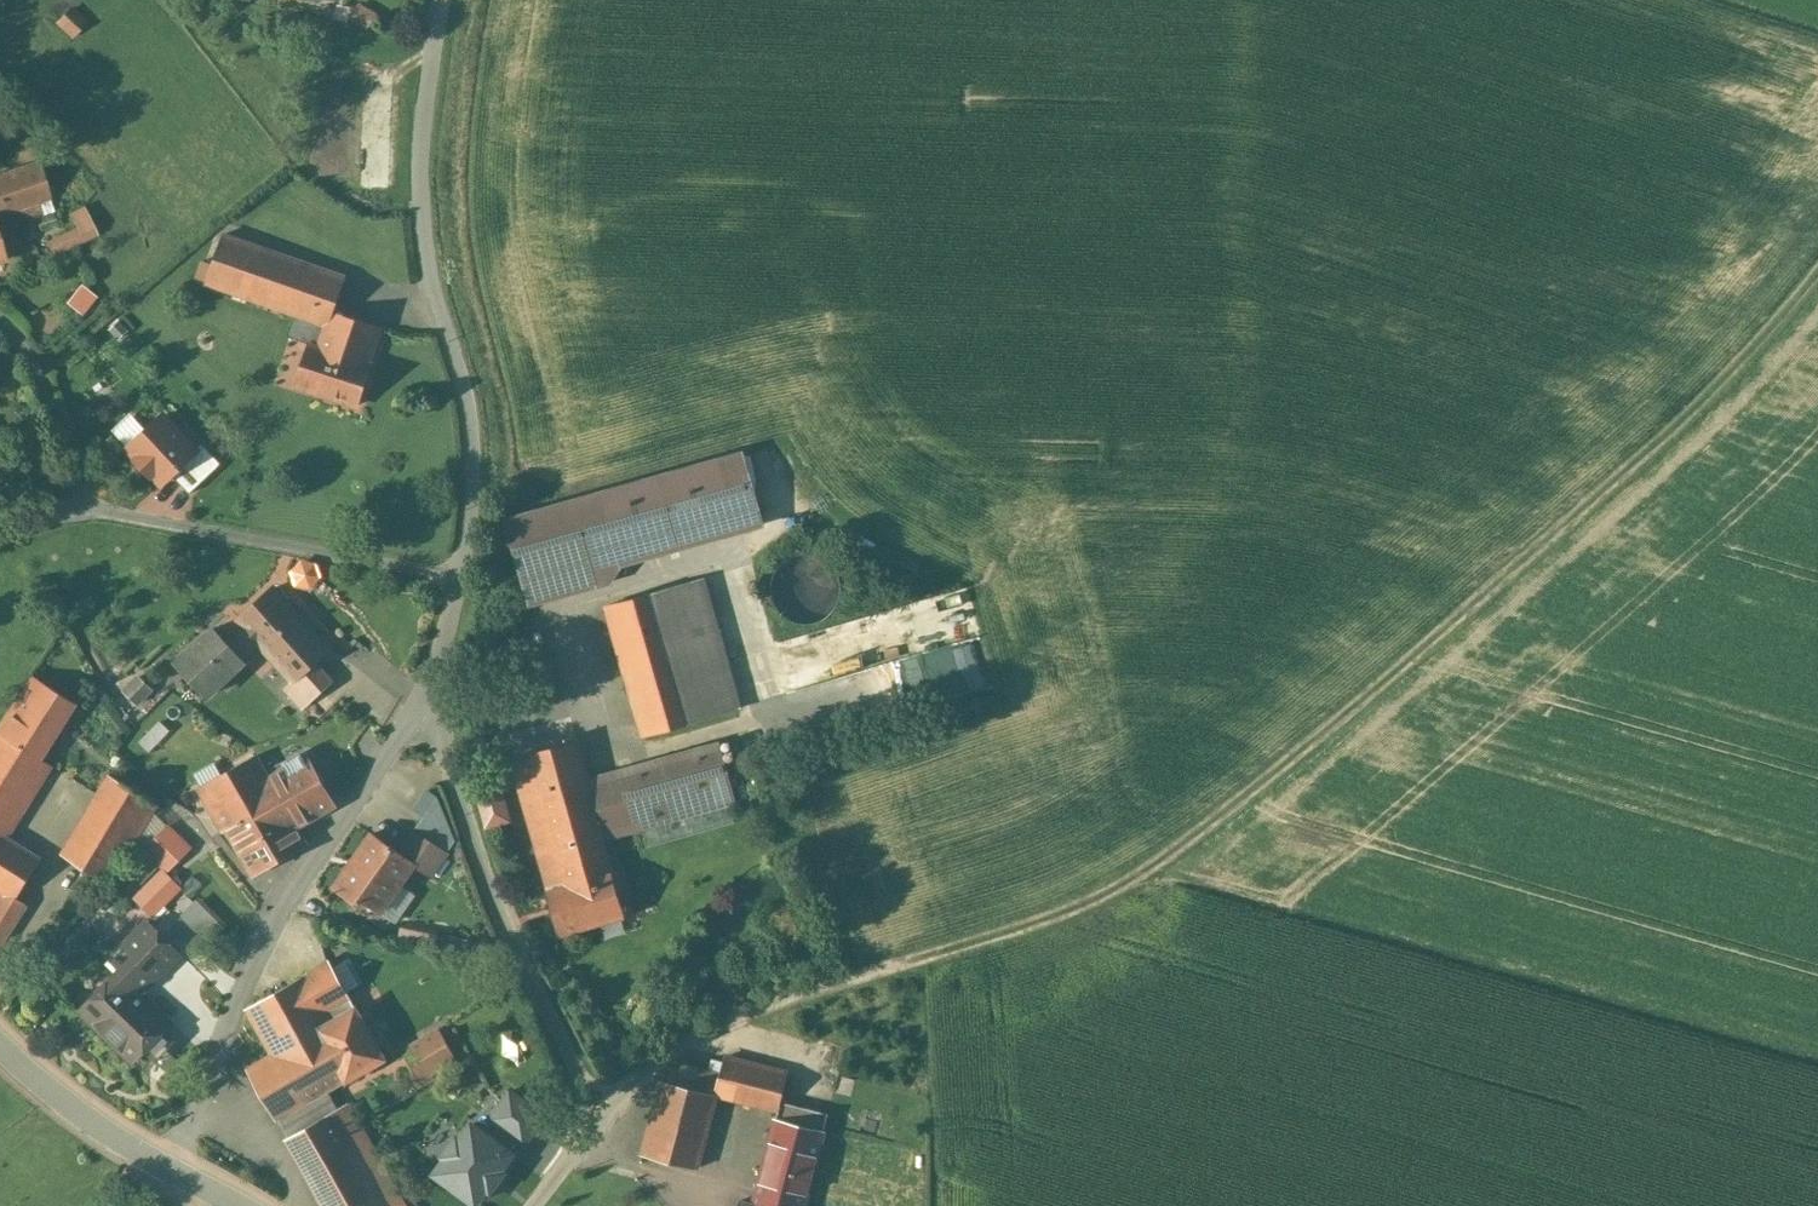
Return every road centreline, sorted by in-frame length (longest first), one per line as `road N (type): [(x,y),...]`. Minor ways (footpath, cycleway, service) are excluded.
road 1 (track): [(596,1111),(678,1040),(736,1013),(1129,880),(1226,811),(1491,579),(1773,317),(1817,260)]
road 2 (residential): [(442,0),(419,122),(415,206),(473,440),(458,578)]
road 3 (residential): [(535,1205),(596,1111),(493,900),(448,762),(435,679)]
road 4 (residential): [(435,679),(292,896),(165,1164)]
road 5 (residential): [(458,578),(81,514)]
road 6 (residential): [(81,514),(35,370),(0,321)]
road 7 (unclassified): [(0,1048),(87,1119),(165,1164)]

